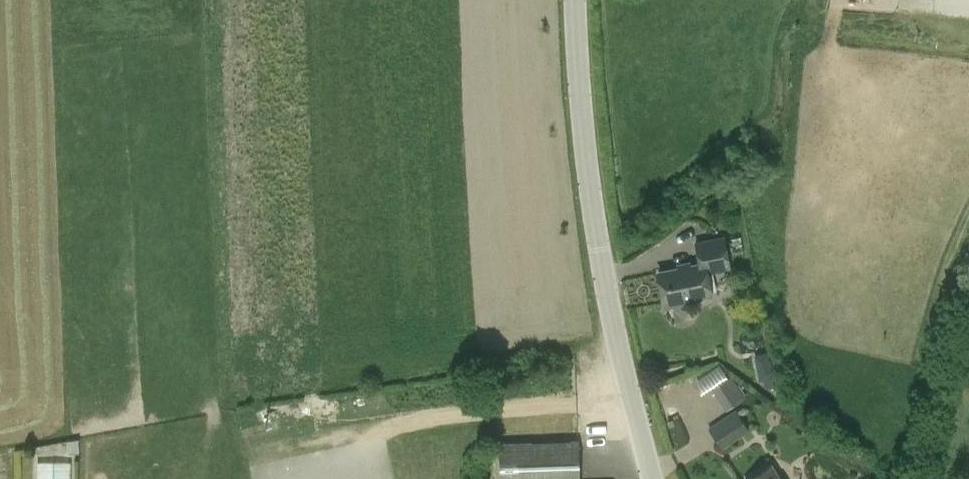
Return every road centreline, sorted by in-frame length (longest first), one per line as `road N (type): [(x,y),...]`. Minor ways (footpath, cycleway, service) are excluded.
road 1 (tertiary): [(655,478),(600,258),(576,0)]

